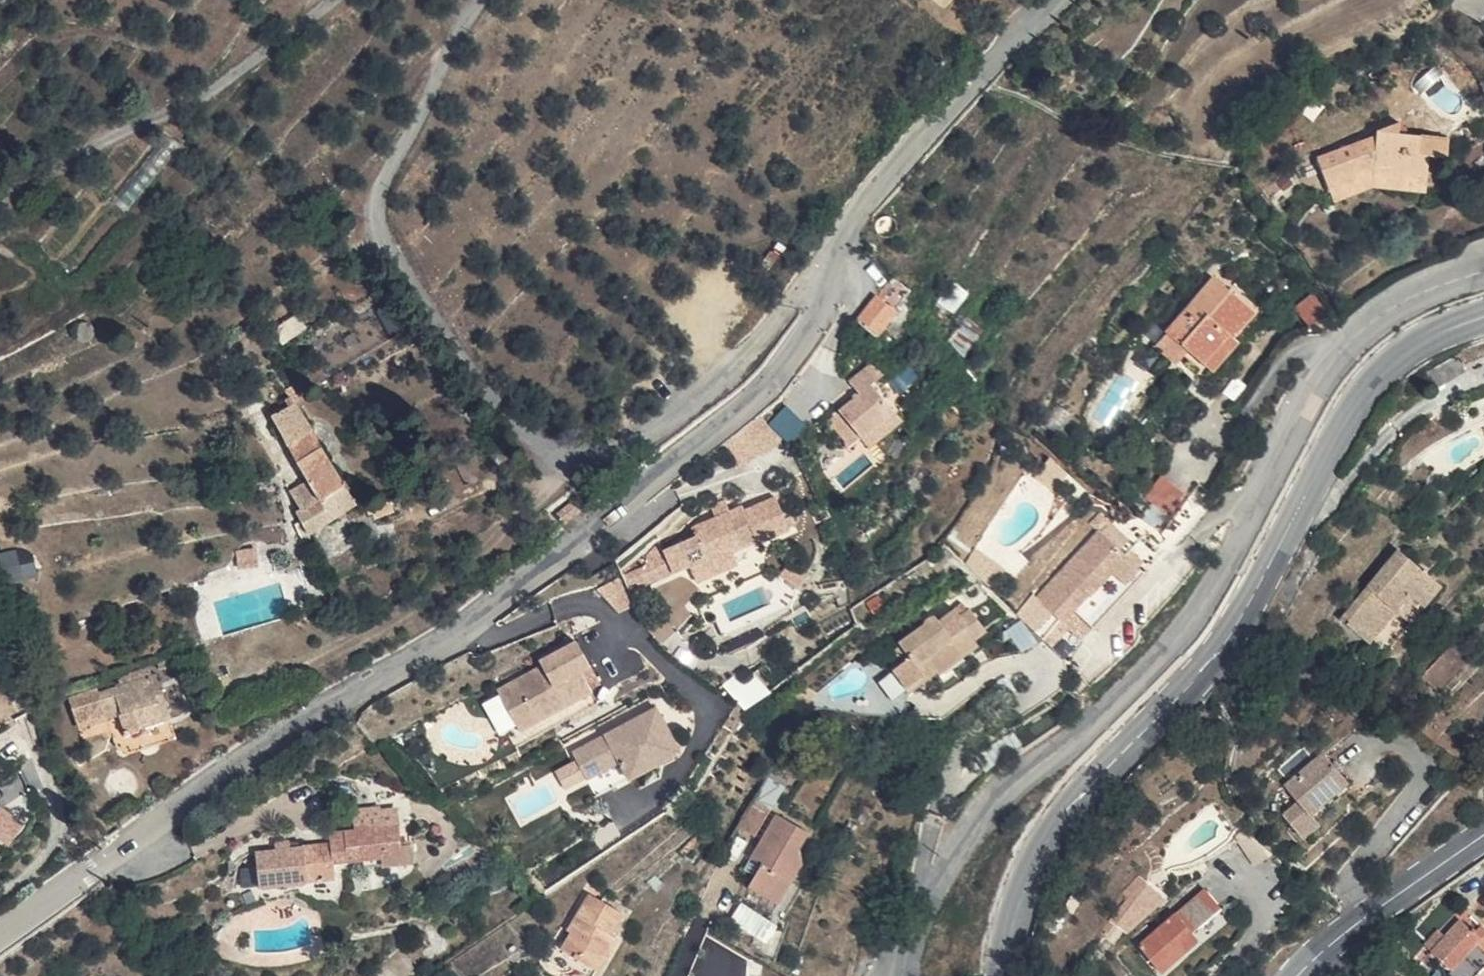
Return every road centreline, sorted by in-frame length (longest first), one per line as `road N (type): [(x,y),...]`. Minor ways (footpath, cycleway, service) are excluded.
road 1 (residential): [(0,936),(336,702),(437,646),(653,488),(776,376),(833,283)]
road 2 (tertiary): [(1483,271),(1410,297),(1338,357),(1313,391),(1188,626),(1134,685),(975,826),(932,898),(906,975)]
road 3 (residential): [(833,283),(801,288),(736,367),(642,440),(594,455),(548,444),(505,415),(378,230),(378,200),(478,0)]
road 4 (secondary): [(1003,975),(1008,930),(1033,862),(1074,801),(1202,674),(1252,599),(1363,389),(1395,359),(1483,318)]
road 5 (residential): [(833,283),(877,186),(1057,0)]
road 6 (secondary): [(1483,834),(1369,914),(1299,975)]

